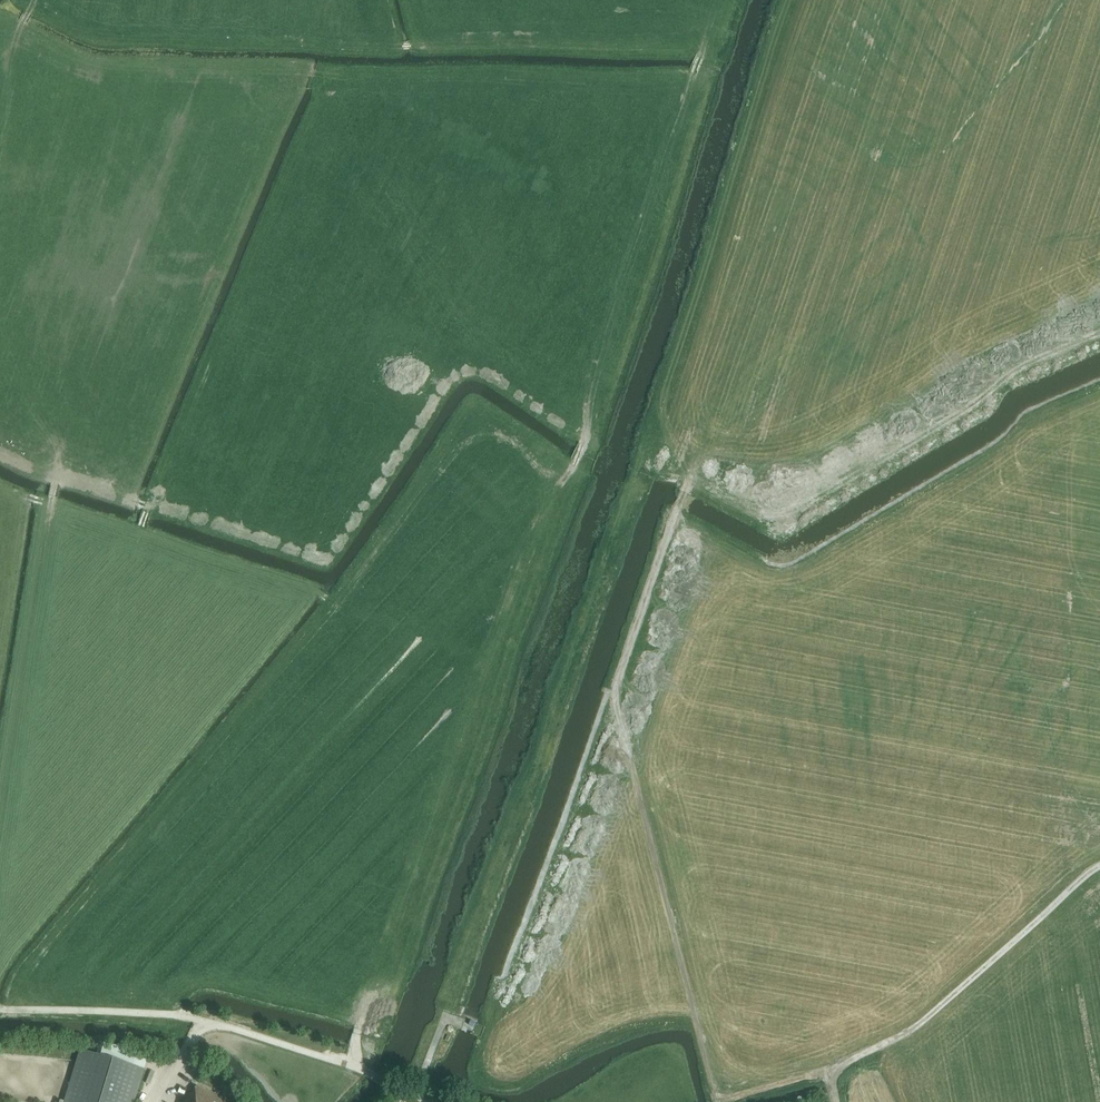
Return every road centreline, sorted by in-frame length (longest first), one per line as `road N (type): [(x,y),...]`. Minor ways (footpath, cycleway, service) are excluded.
road 1 (track): [(830,1069),(907,1033),(1099,866)]
road 2 (track): [(213,1025),(163,1014),(0,1009)]

